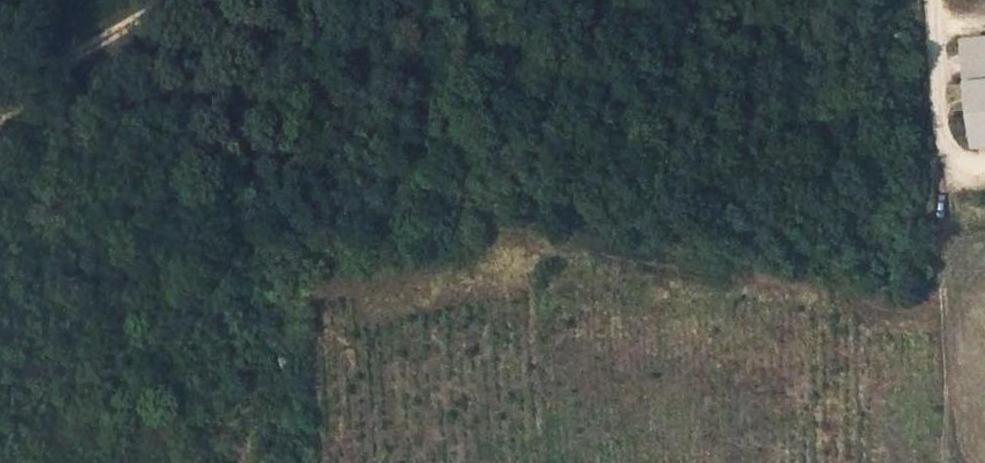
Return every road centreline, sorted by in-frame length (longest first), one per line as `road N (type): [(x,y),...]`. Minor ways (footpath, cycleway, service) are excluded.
road 1 (track): [(947,462),(934,296),(958,253),(984,245)]
road 2 (track): [(0,125),(95,43),(162,0)]
road 3 (track): [(931,0),(939,124),(949,149),(984,167)]

